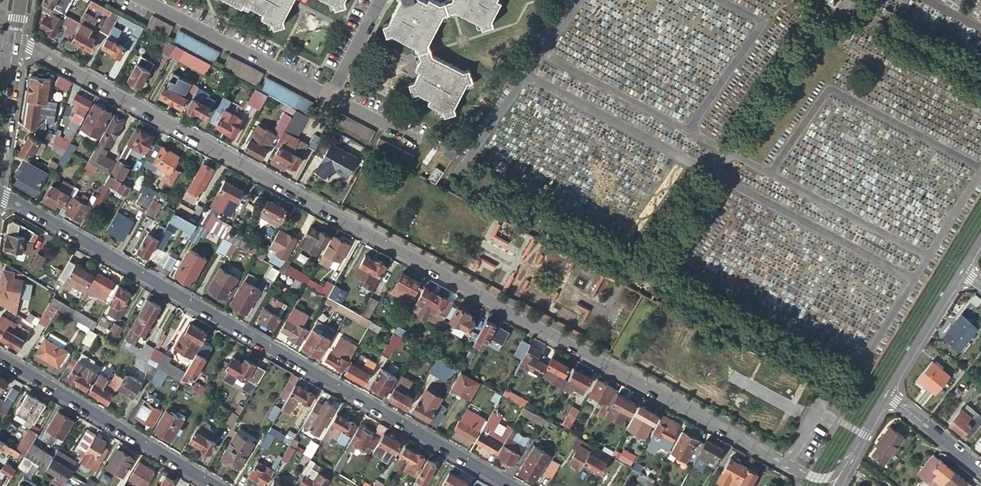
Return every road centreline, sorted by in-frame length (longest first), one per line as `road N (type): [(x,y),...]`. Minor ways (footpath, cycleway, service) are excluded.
road 1 (residential): [(845,473),(819,478),(793,469),(14,40)]
road 2 (residential): [(0,195),(511,485)]
road 3 (residential): [(216,485),(0,357)]
road 4 (residential): [(145,0),(331,97)]
road 5 (residential): [(964,269),(889,395)]

